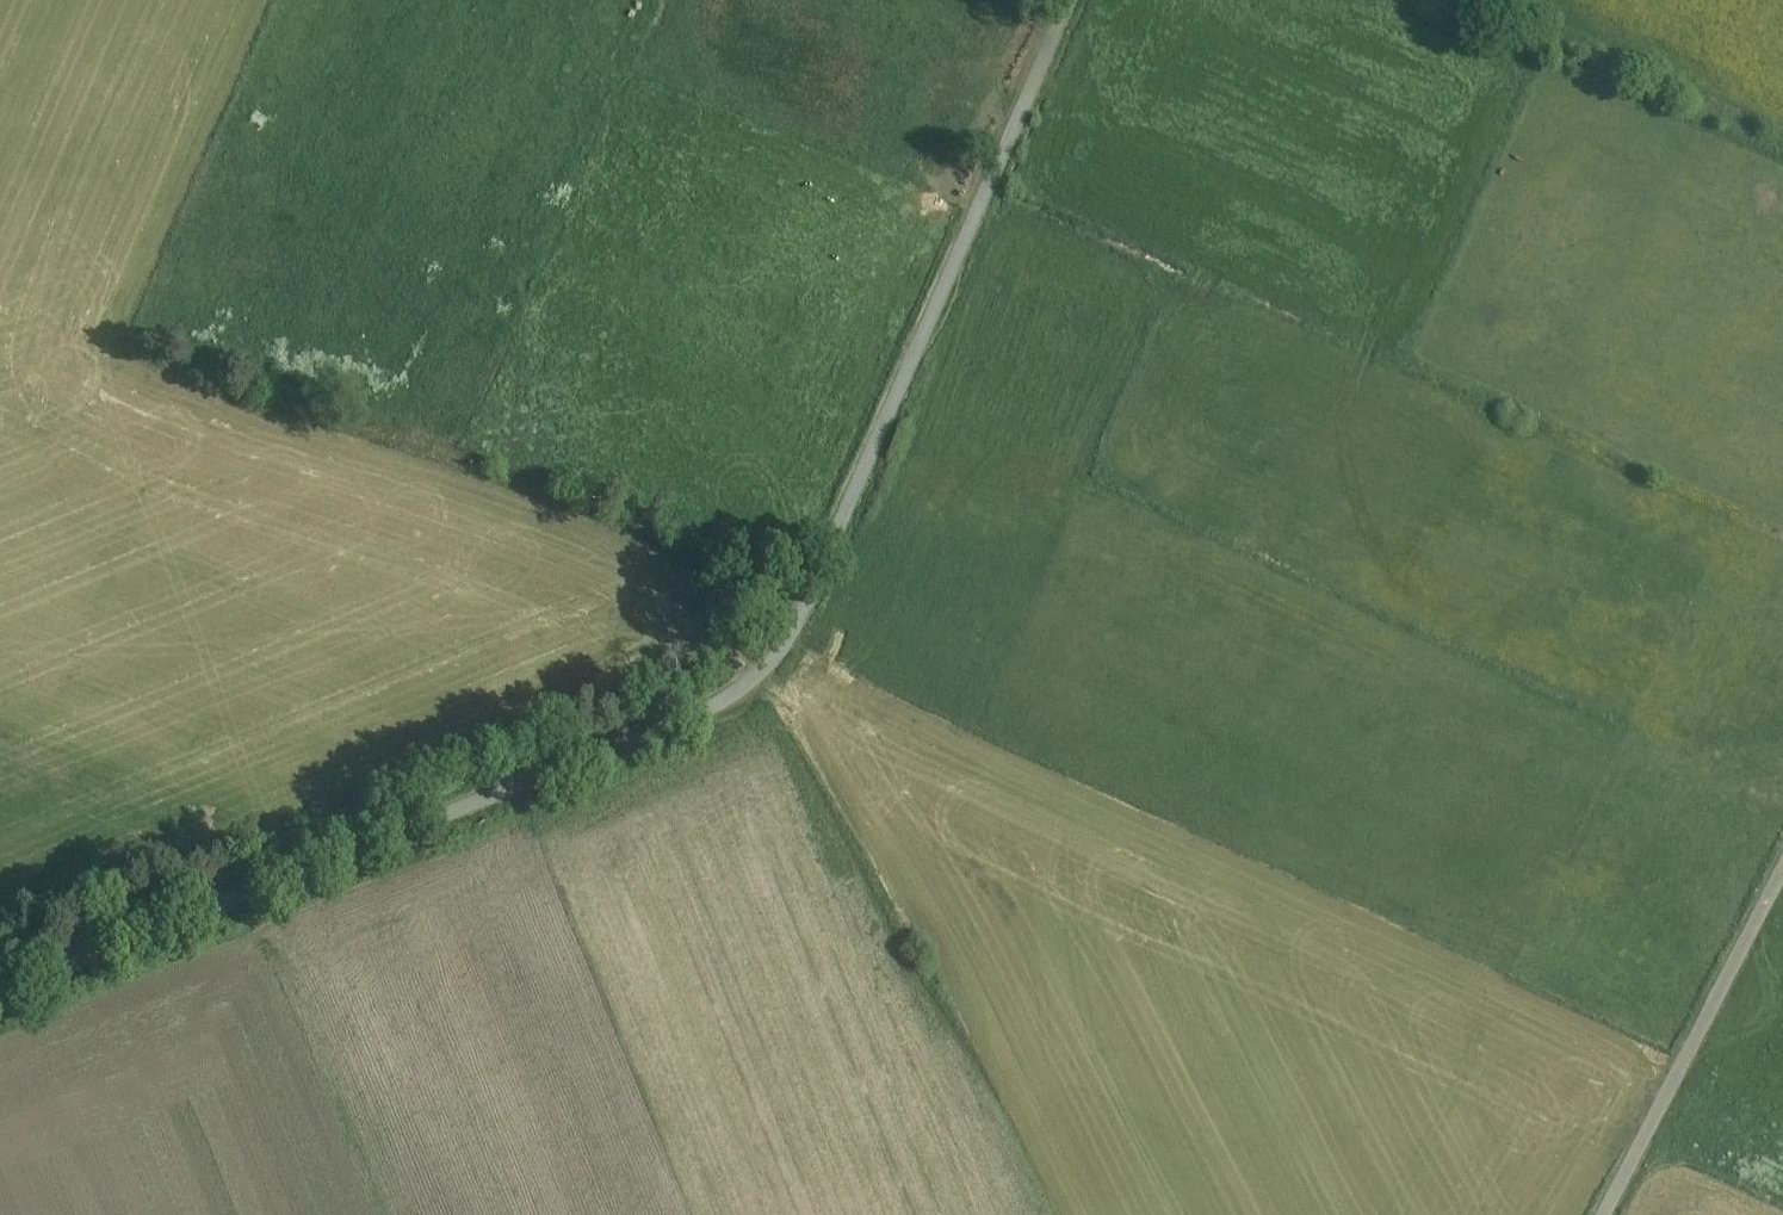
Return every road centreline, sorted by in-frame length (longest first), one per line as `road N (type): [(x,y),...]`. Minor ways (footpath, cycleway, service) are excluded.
road 1 (unclassified): [(1070,0),(793,631),(759,674),(702,710),(0,992)]
road 2 (unclassified): [(1782,871),(1603,1214)]

